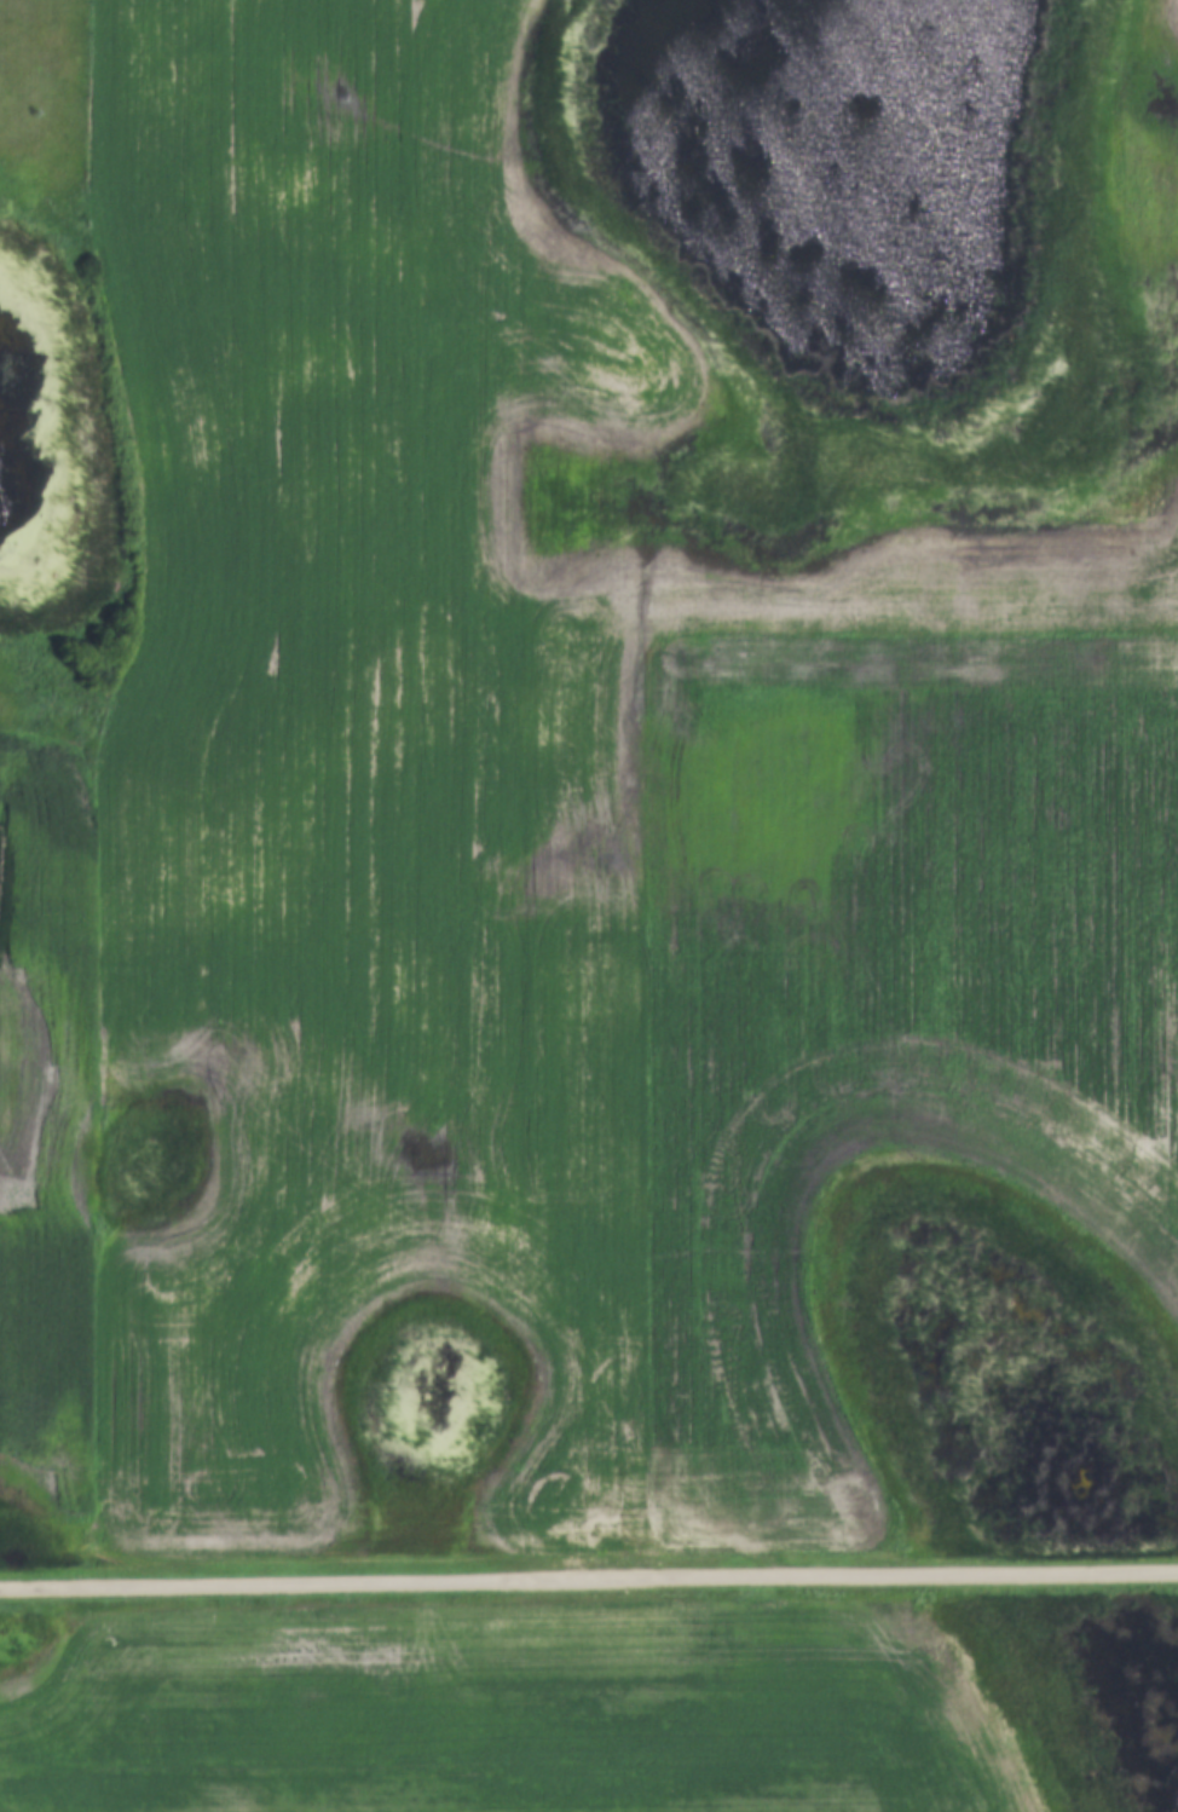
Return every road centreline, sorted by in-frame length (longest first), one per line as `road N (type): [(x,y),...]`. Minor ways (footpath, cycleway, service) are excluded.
road 1 (residential): [(1177,1579),(0,1594)]

